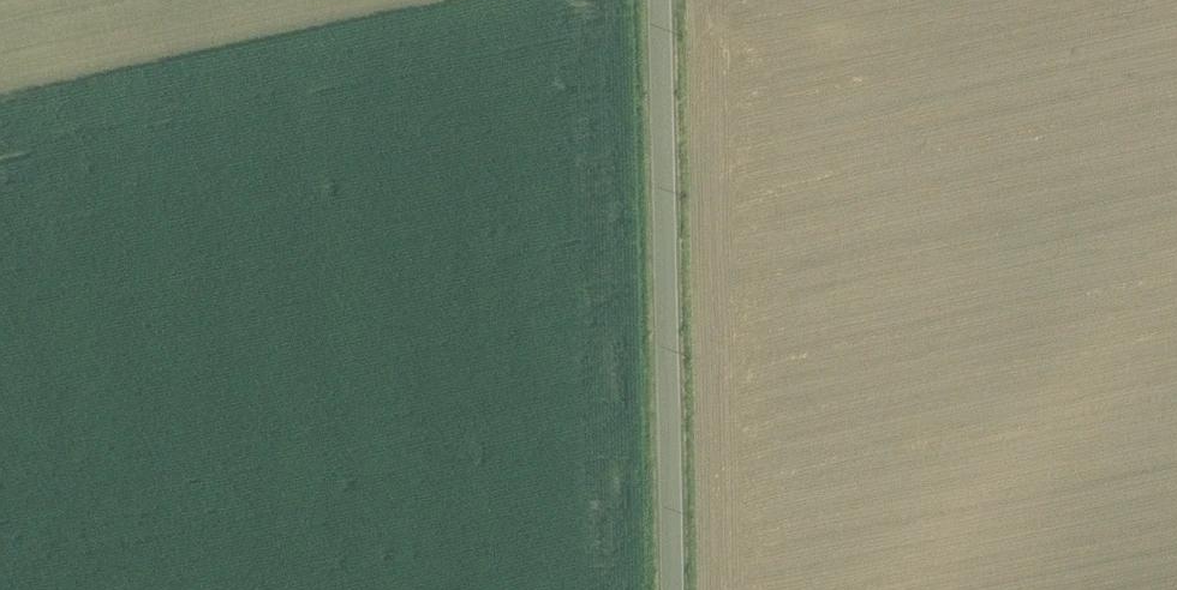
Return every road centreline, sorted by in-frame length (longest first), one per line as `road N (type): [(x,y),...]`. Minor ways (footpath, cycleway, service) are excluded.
road 1 (tertiary): [(672,589),(660,0)]

